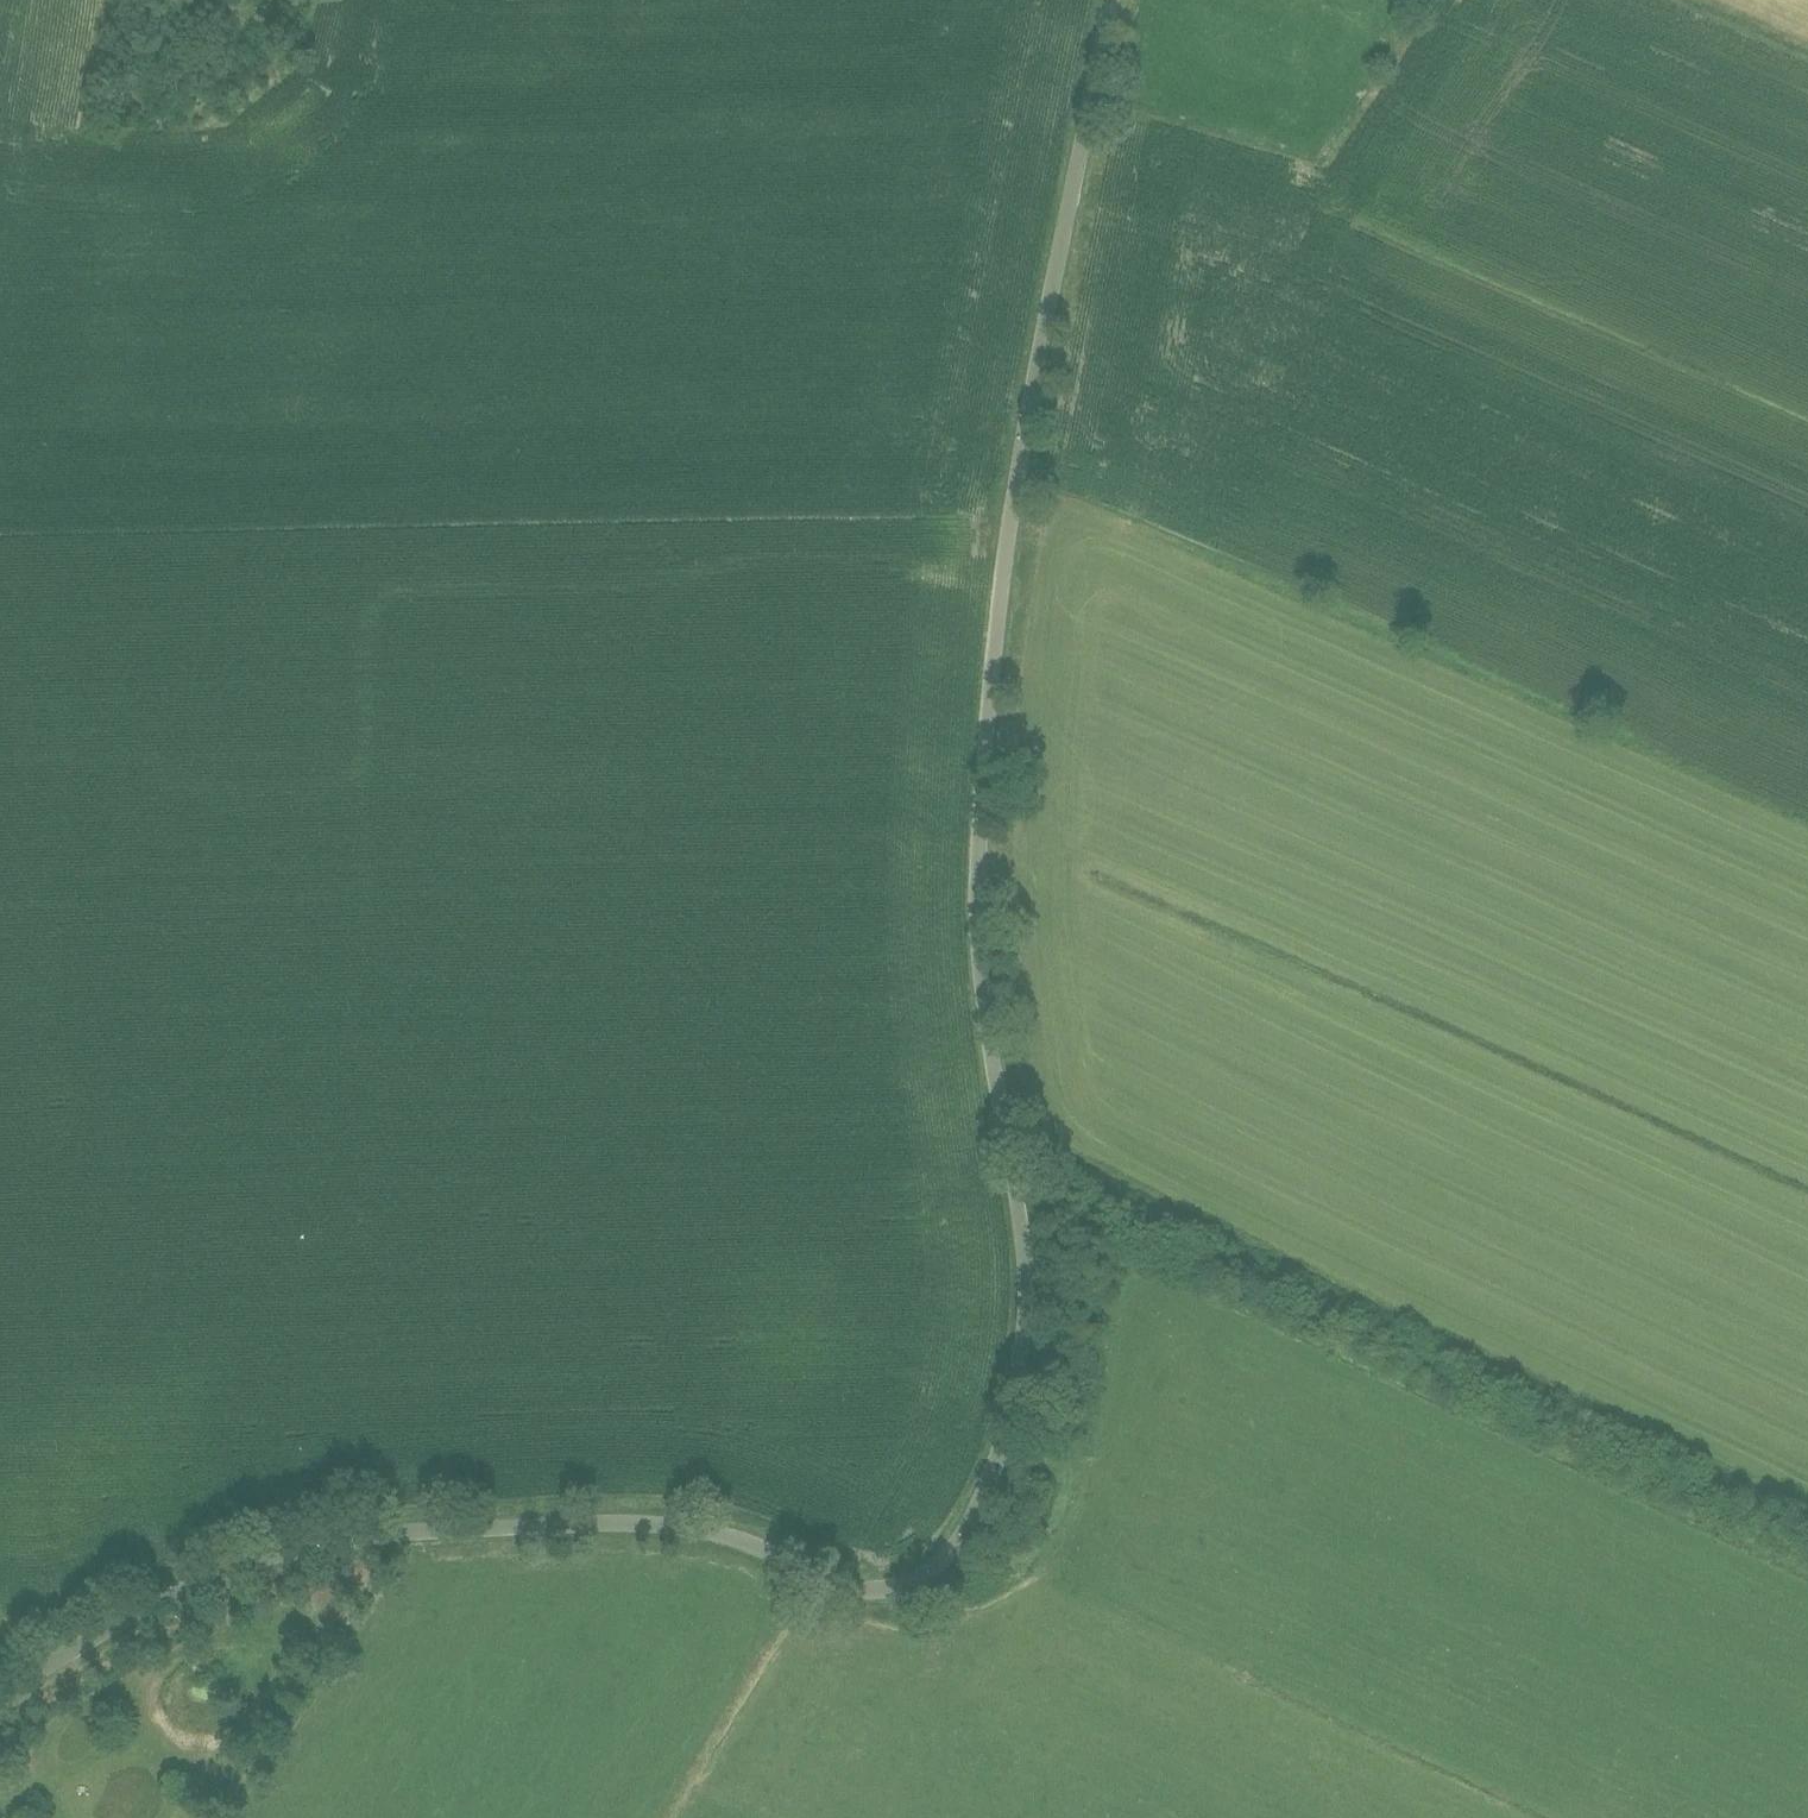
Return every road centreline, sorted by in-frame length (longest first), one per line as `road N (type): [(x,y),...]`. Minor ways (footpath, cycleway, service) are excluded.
road 1 (unclassified): [(0,1698),(199,1583),(373,1535),(675,1526),(881,1591),(922,1579),(962,1541),(1009,1438),(1028,1341),(986,919),(994,766),(1034,411),(1113,0)]

